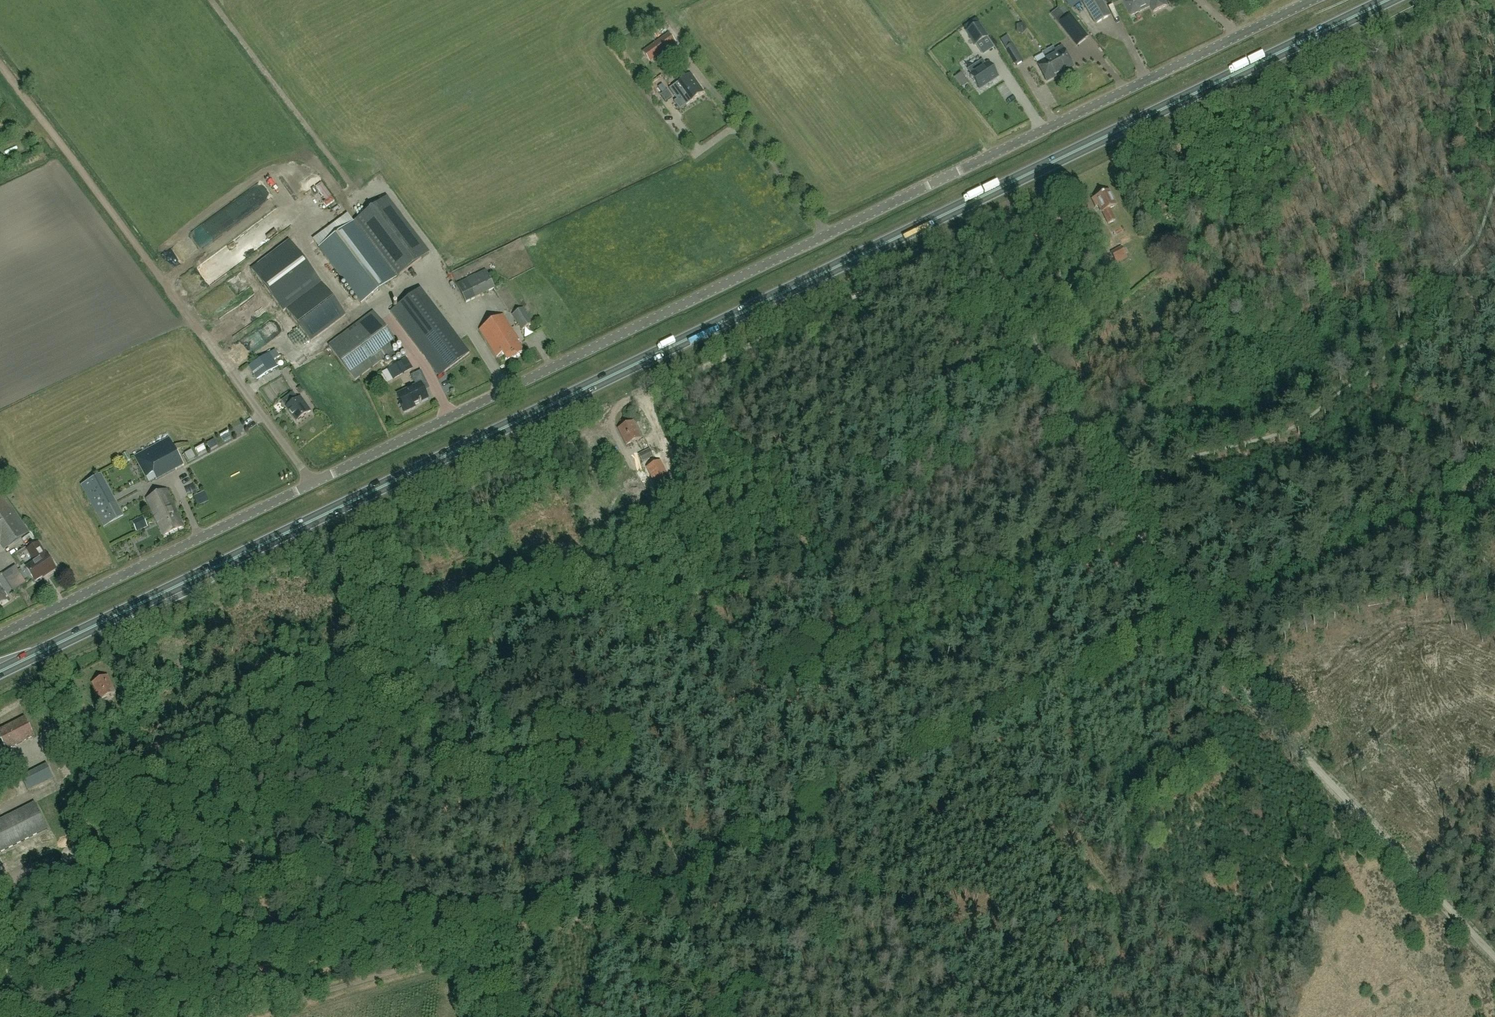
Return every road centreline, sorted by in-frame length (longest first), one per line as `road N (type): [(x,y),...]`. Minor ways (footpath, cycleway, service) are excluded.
road 1 (trunk): [(0,671),(1387,0)]
road 2 (unclassified): [(314,485),(1310,0)]
road 3 (unclassified): [(1494,954),(1190,631),(978,239)]
road 4 (track): [(627,902),(350,532)]
road 5 (track): [(1103,674),(1494,476)]
road 6 (track): [(241,1016),(627,902)]
road 7 (unclassified): [(0,635),(314,485)]
road 8 (track): [(203,333),(0,60)]
road 9 (track): [(821,810),(1103,674)]
road 10 (unclassified): [(314,485),(203,333)]
road 11 (track): [(676,879),(821,810)]
road 12 (track): [(711,1016),(627,902)]

